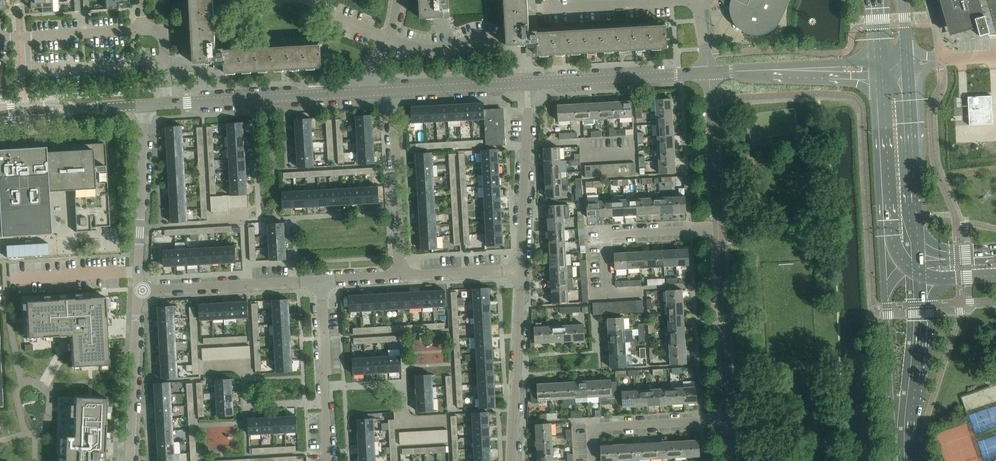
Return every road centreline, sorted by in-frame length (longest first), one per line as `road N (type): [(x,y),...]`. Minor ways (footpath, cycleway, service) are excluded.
road 1 (unclassified): [(167,104),(369,92)]
road 2 (secondary): [(877,66),(887,266)]
road 3 (secondary): [(887,266),(899,460)]
road 4 (residential): [(730,421),(717,233)]
road 5 (unclassified): [(513,460),(523,272)]
road 6 (secondary): [(923,251),(912,64)]
road 7 (unclassified): [(400,277),(391,91)]
road 8 (residential): [(138,290),(146,105)]
road 9 (residential): [(138,290),(319,281)]
road 10 (unclassified): [(529,83),(709,74)]
road 11 (secondary): [(913,460),(924,281)]
road 12 (residential): [(130,460),(138,290)]
road 13 (residential): [(595,460),(593,428),(730,421)]
road 14 (unclassified): [(709,74),(877,66)]
road 15 (residential): [(607,290),(604,240),(717,233)]
road 16 (residential): [(717,233),(709,74)]
road 17 (residential): [(325,387),(405,382),(408,422),(444,420)]
road 18 (residential): [(326,402),(247,406),(246,367),(208,369)]
road 19 (residential): [(536,10),(685,1)]
road 20 (unclassified): [(0,116),(146,105)]
road 21 (unclassified): [(391,91),(529,83)]
road 22 (unclassified): [(523,272),(527,145)]
road 23 (residential): [(400,277),(523,272)]
road 24 (residential): [(20,37),(141,30)]

